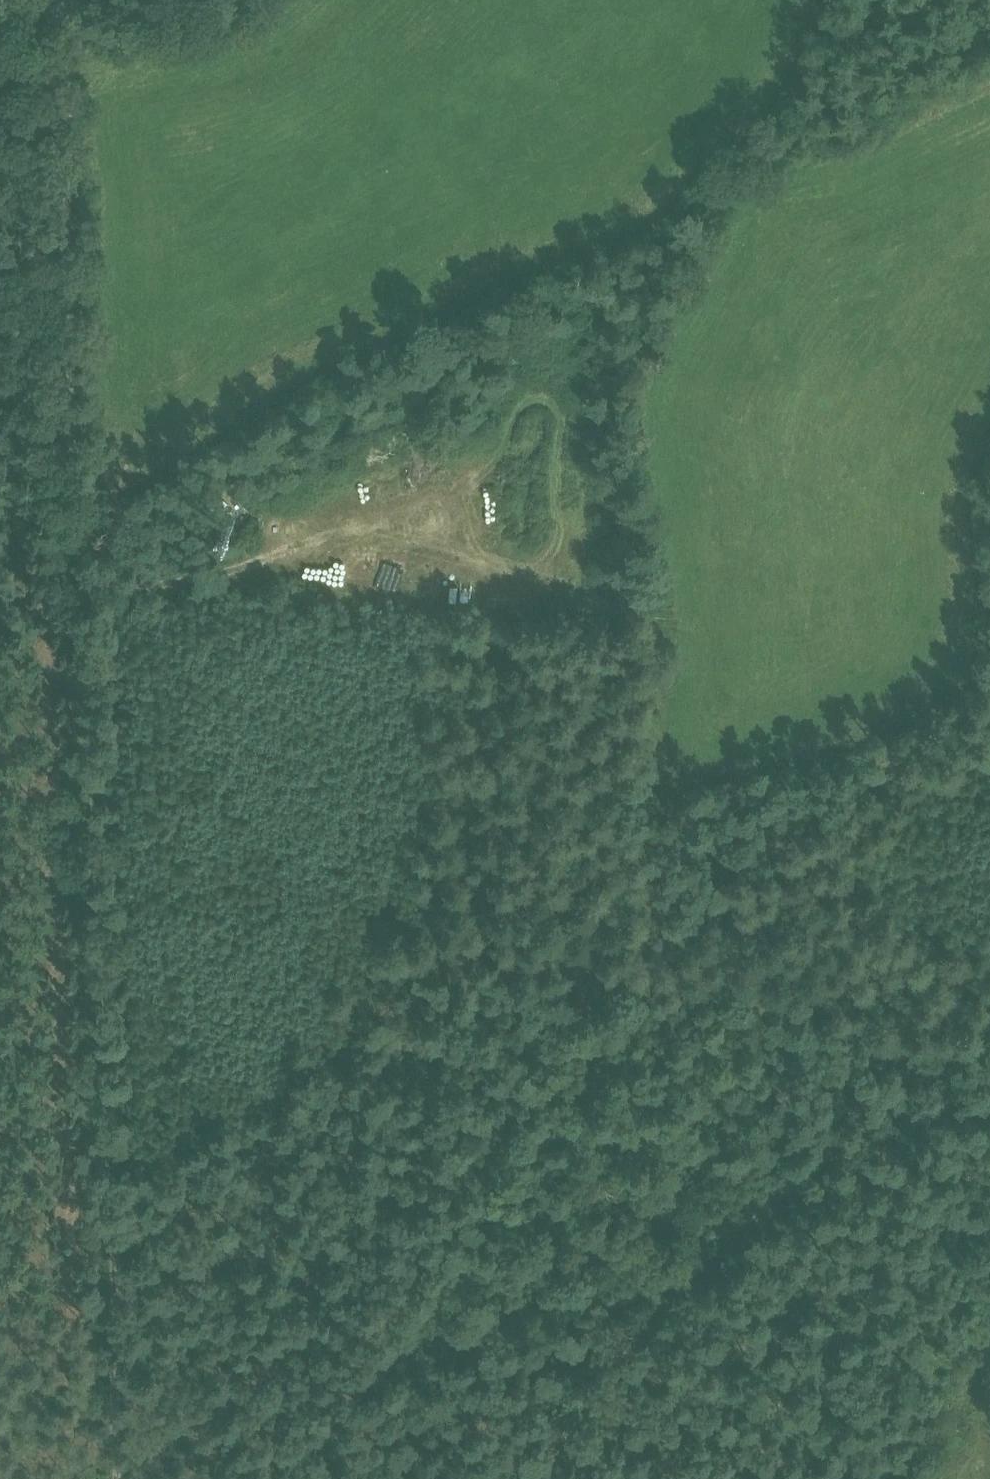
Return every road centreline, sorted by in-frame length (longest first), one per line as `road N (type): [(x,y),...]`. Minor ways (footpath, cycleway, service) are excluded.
road 1 (track): [(87,625),(65,75),(53,0)]
road 2 (track): [(544,1478),(583,1405),(695,1277),(767,1210),(989,1059)]

